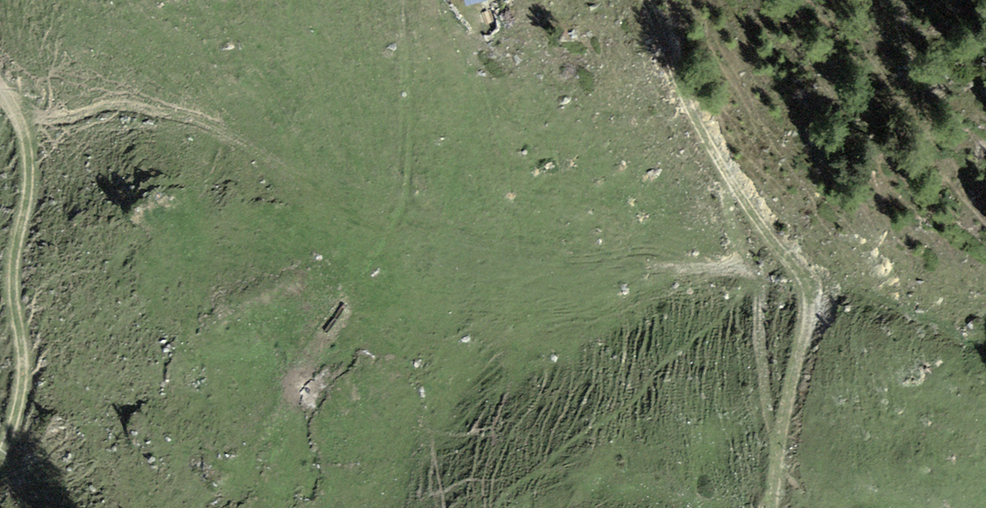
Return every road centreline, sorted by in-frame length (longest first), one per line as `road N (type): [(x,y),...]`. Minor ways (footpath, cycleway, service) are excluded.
road 1 (track): [(19,125),(115,110),(159,122),(274,176),(414,261),(570,297),(673,288),(771,249)]
road 2 (track): [(0,442),(24,382),(7,284),(25,169),(19,125)]
road 3 (track): [(643,0),(701,136),(771,249)]
road 4 (track): [(771,249),(808,308),(783,461)]

